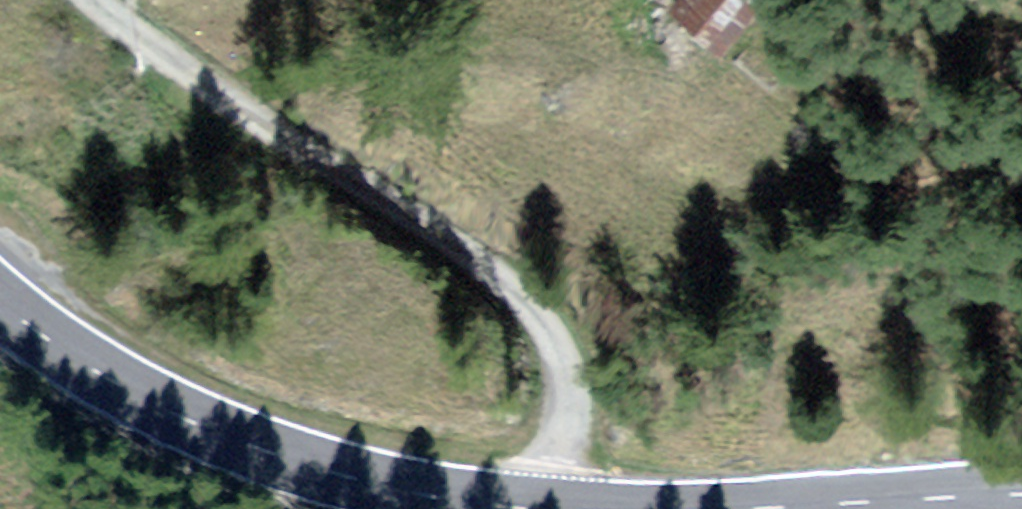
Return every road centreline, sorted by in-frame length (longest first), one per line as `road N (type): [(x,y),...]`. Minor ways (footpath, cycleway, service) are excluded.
road 1 (track): [(536,508),(567,435),(569,374),(548,309),(517,270),(103,0)]
road 2 (secondary): [(509,508),(422,496),(280,458),(140,394),(0,308)]
road 3 (secondary): [(1021,496),(773,508)]

